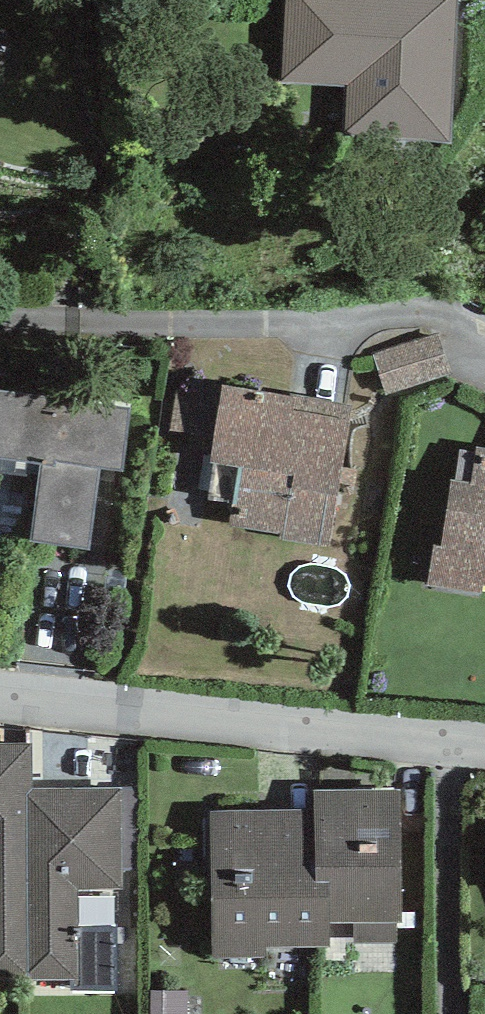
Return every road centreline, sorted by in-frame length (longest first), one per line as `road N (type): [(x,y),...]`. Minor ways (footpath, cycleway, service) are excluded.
road 1 (residential): [(0,699),(484,746)]

